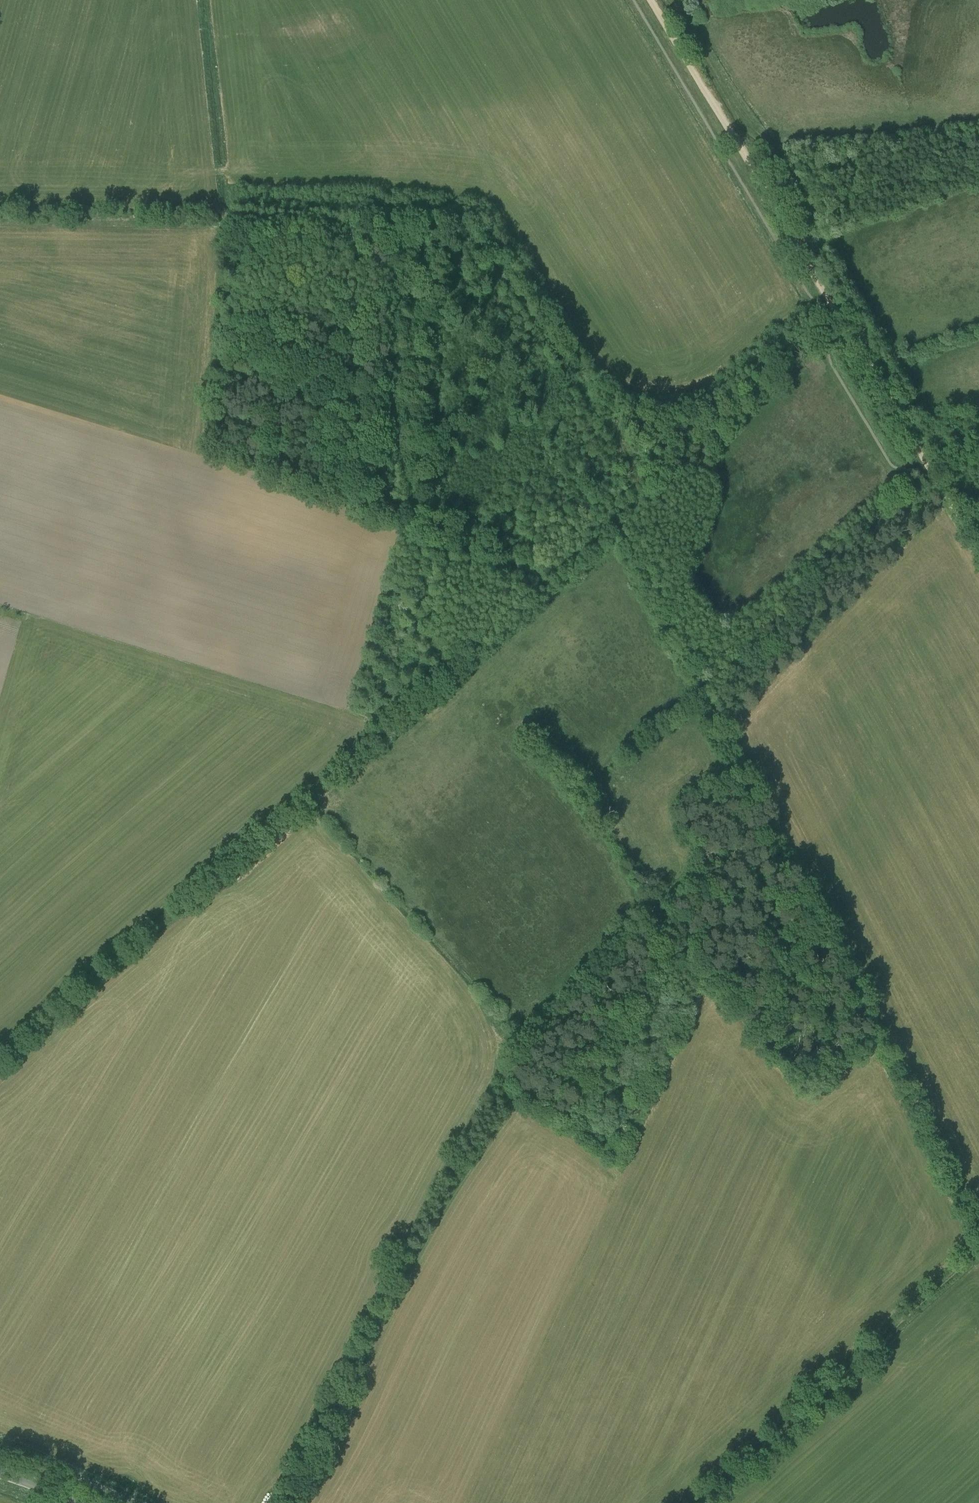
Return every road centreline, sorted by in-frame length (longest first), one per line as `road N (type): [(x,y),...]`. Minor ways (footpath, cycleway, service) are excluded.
road 1 (track): [(978,552),(650,0)]
road 2 (track): [(700,1502),(978,1250)]

